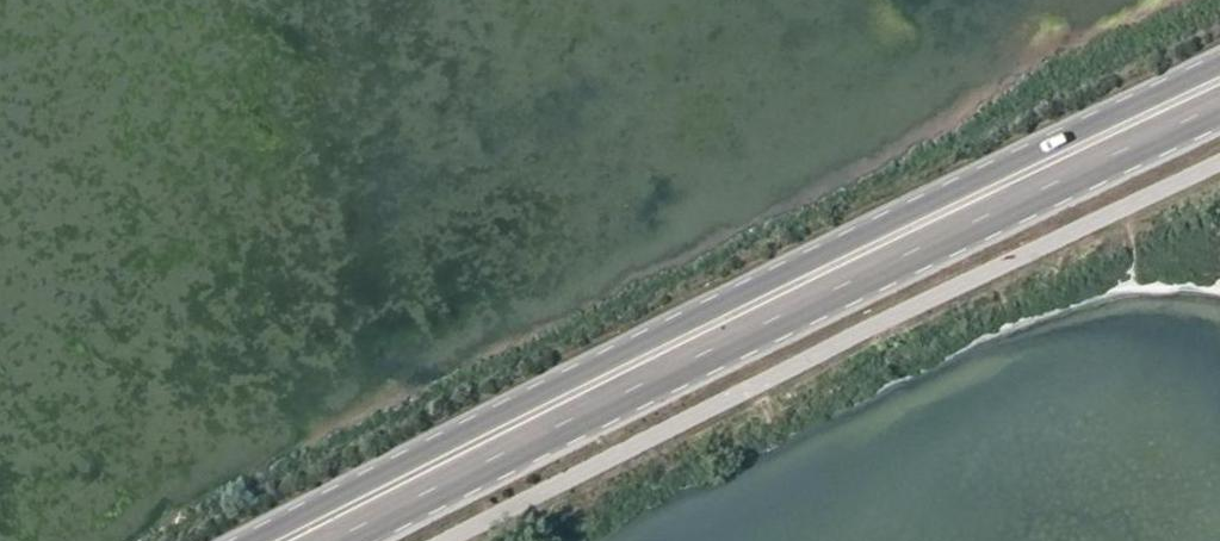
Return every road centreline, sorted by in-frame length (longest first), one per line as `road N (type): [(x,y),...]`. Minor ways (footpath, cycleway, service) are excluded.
road 1 (primary): [(1219,71),(559,389),(266,540)]
road 2 (primary): [(331,540),(1219,105)]

